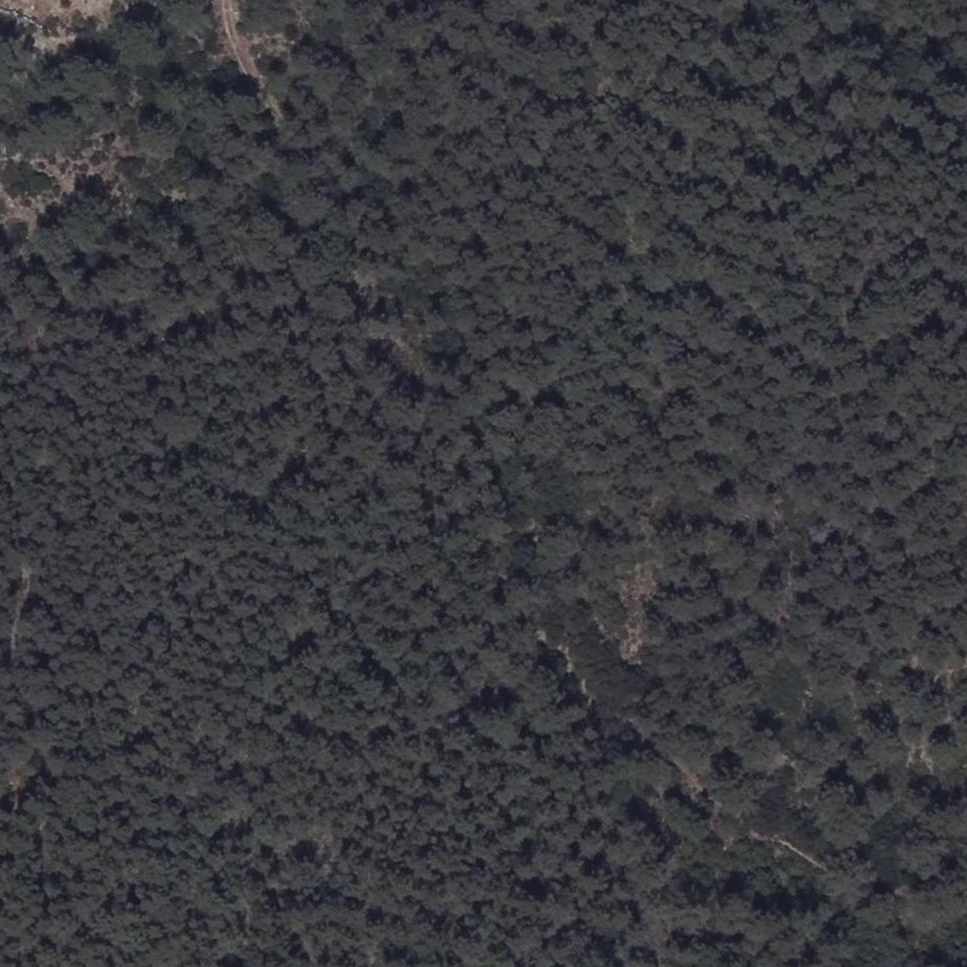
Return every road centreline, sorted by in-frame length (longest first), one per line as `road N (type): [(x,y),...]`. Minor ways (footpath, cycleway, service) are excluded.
road 1 (track): [(228,0),(233,54),(287,119),(374,322)]

